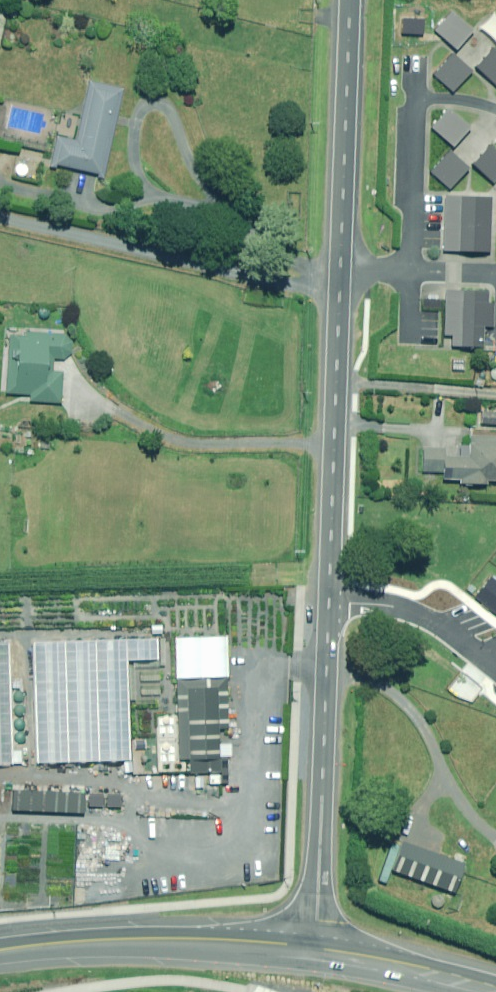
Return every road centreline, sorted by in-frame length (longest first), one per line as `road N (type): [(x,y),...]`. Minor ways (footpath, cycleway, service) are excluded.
road 1 (tertiary): [(316,954),(342,270)]
road 2 (secondary): [(316,954),(167,944),(0,952)]
road 3 (tertiary): [(342,270),(351,0)]
road 4 (residential): [(495,109),(417,99),(412,271)]
road 5 (secondary): [(495,991),(316,954)]

